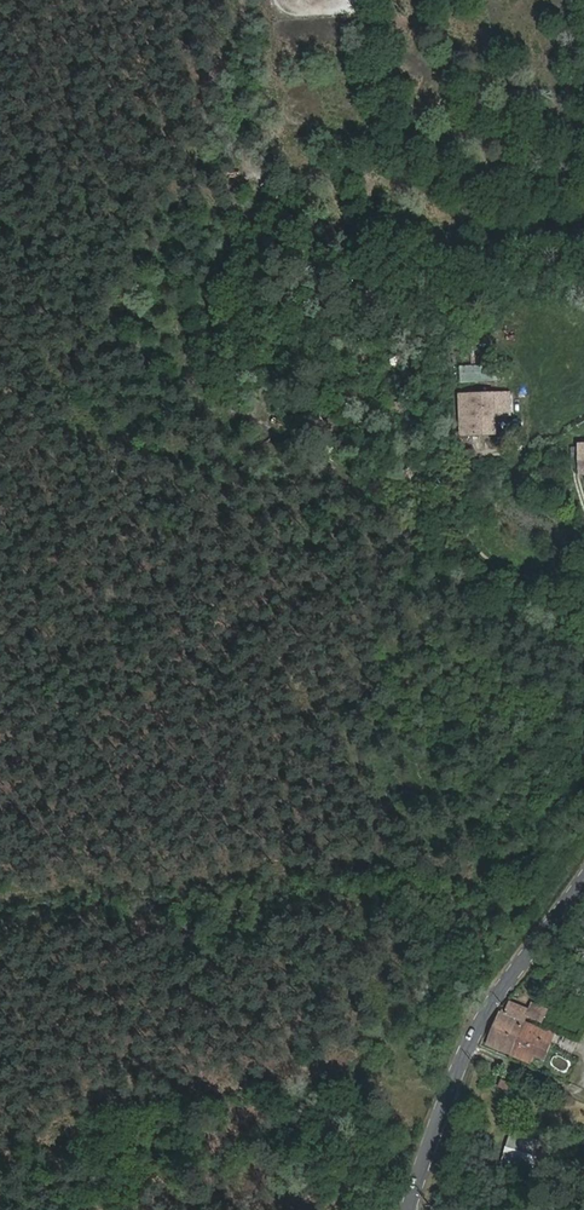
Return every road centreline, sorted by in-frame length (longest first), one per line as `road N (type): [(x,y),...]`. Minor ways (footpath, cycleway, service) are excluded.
road 1 (secondary): [(583,881),(483,1014),(407,1209)]

